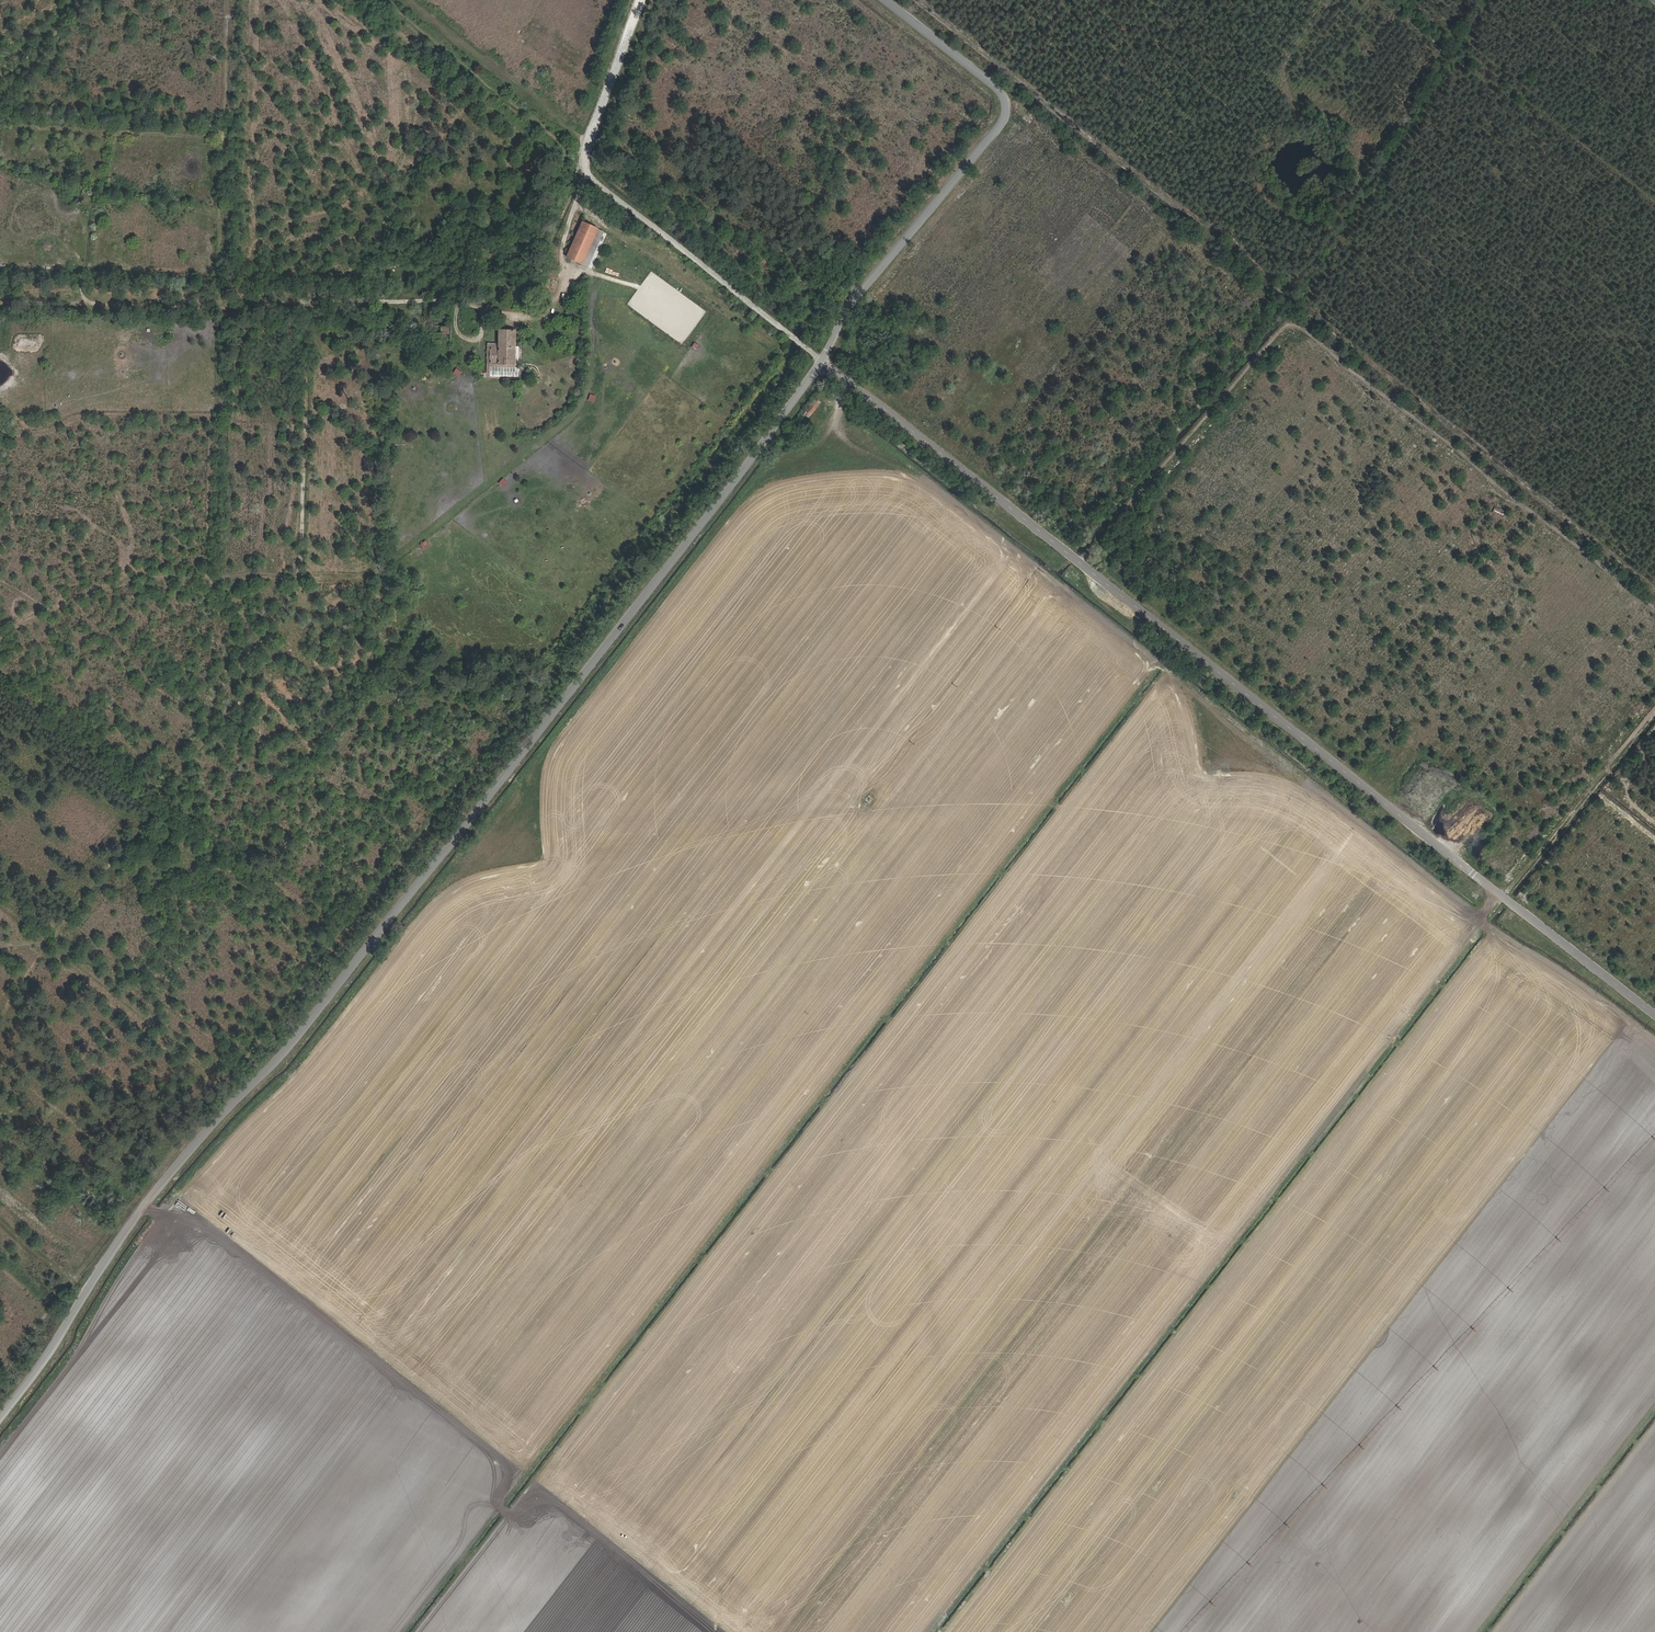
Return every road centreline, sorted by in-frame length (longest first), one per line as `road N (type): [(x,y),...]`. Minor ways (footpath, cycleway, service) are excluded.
road 1 (unclassified): [(821,359),(291,1042),(140,1212),(53,1351),(0,1418)]
road 2 (unclassified): [(821,359),(588,174),(587,154),(643,0)]
road 3 (unclassified): [(880,0),(1001,93),(1006,114),(821,359)]
road 4 (track): [(0,946),(52,940),(246,1090)]

